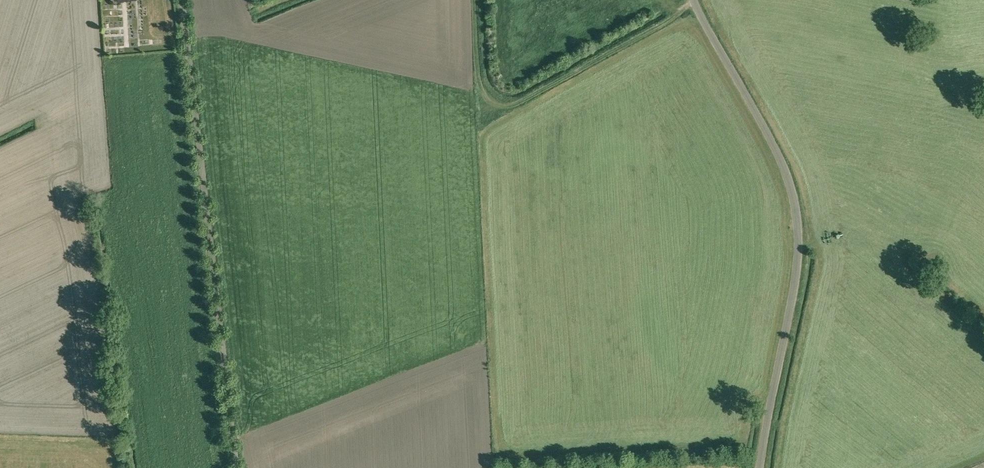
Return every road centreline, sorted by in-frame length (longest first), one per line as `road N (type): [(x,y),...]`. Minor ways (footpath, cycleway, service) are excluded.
road 1 (unclassified): [(758,467),(797,285),(797,217),(781,162),(693,0)]

